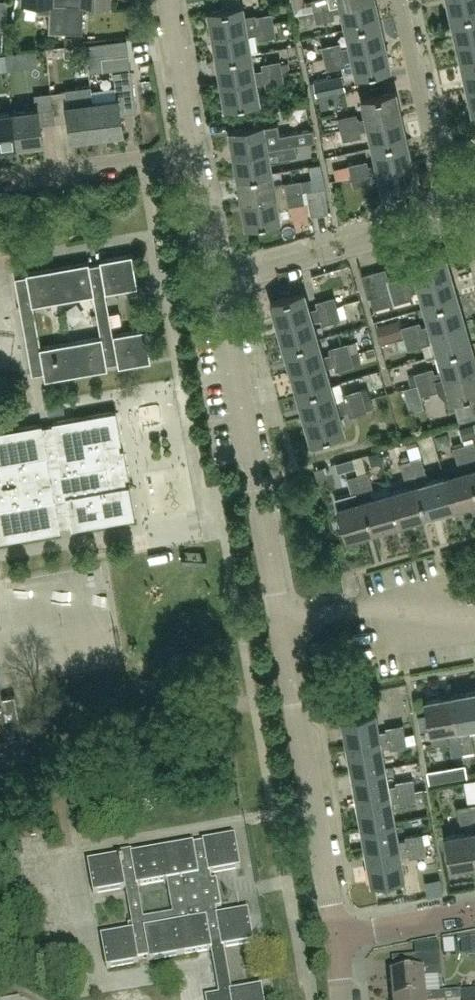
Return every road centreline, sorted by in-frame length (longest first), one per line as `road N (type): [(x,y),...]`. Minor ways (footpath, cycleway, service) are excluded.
road 1 (residential): [(281,622),(220,284)]
road 2 (residential): [(337,937),(281,622)]
road 3 (residential): [(220,284),(443,218)]
road 4 (residential): [(474,620),(386,604),(281,622)]
road 5 (residential): [(0,175),(194,152)]
road 6 (residential): [(452,170),(438,154),(402,0)]
road 7 (residential): [(194,152),(170,0)]
road 8 (residential): [(337,937),(474,913)]
road 9 (residential): [(220,284),(194,152)]

